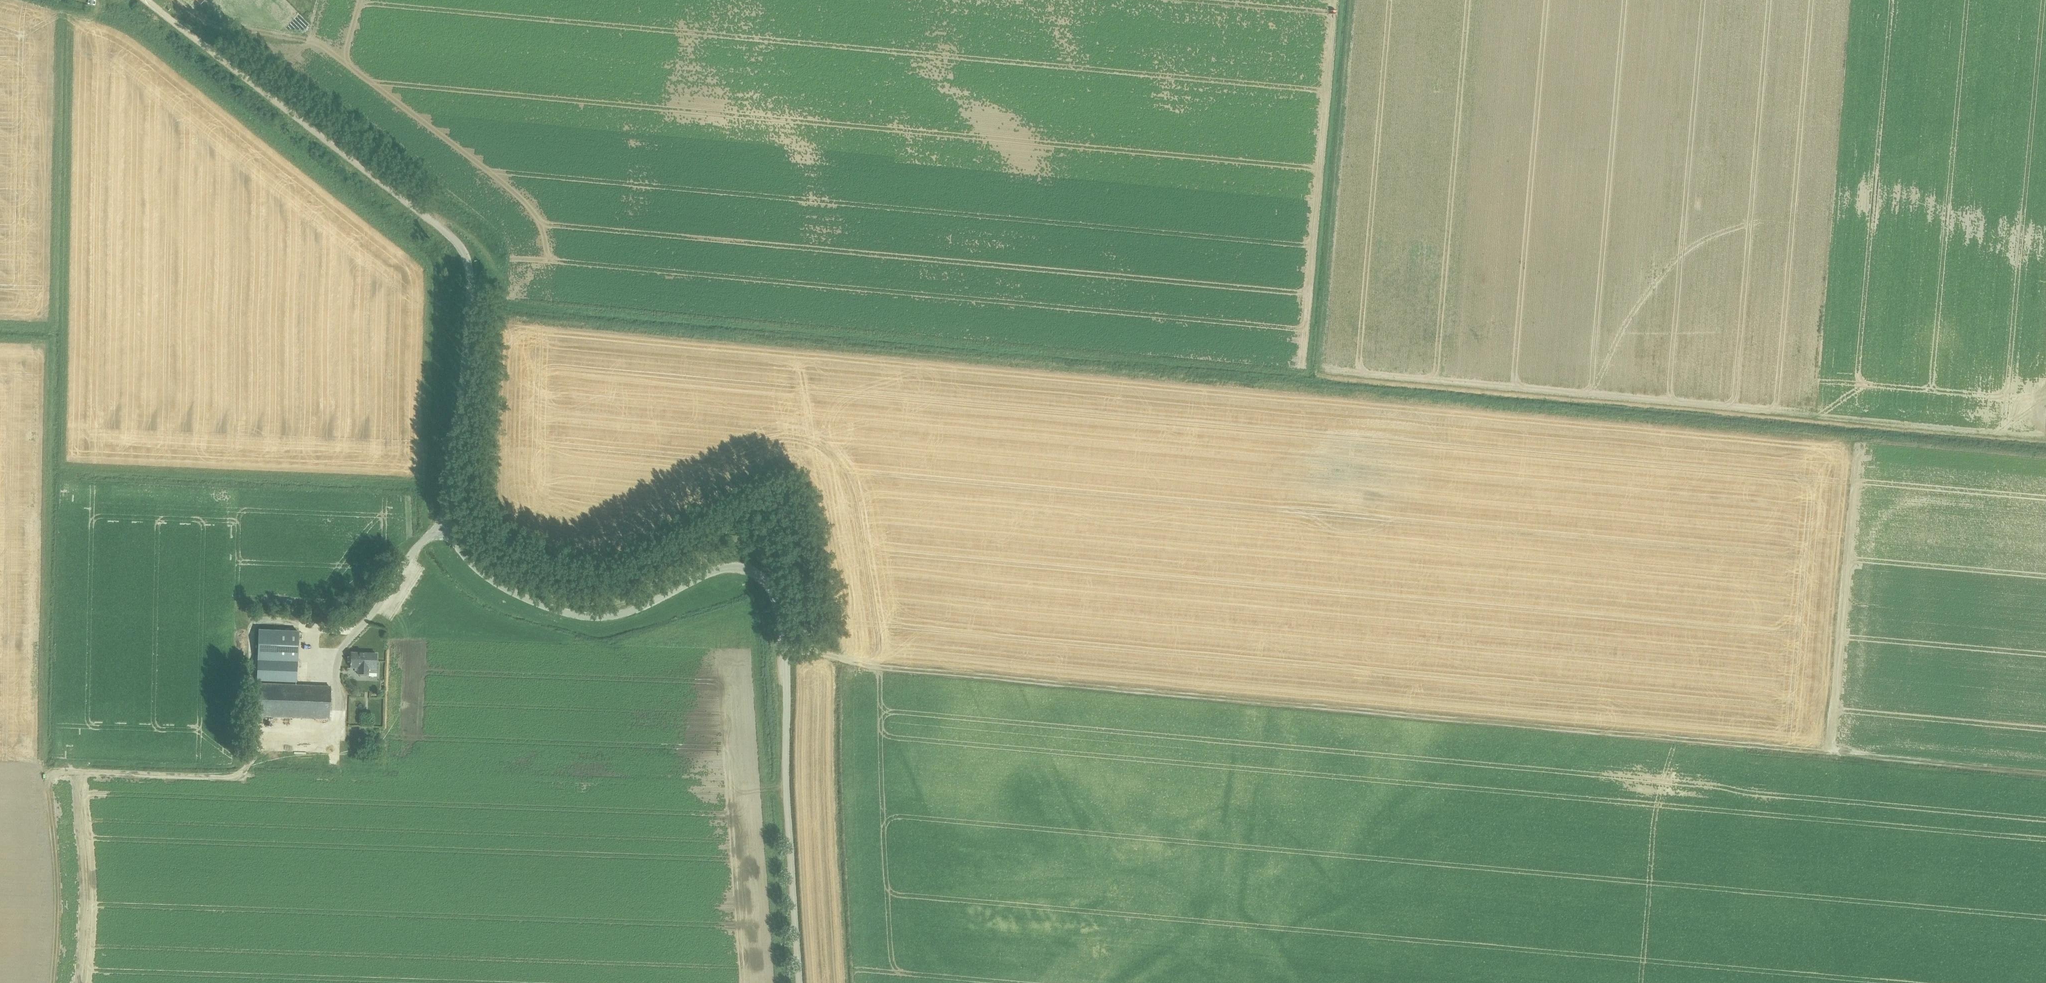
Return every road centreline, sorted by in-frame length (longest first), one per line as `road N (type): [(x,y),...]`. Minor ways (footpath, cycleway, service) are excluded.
road 1 (unclassified): [(800,982),(782,628),(772,590),(754,571),(727,567),(604,619),(533,602),(470,561),(453,540),(447,516),(470,288),(465,254),(148,0)]
road 2 (track): [(784,653),(2045,774)]

